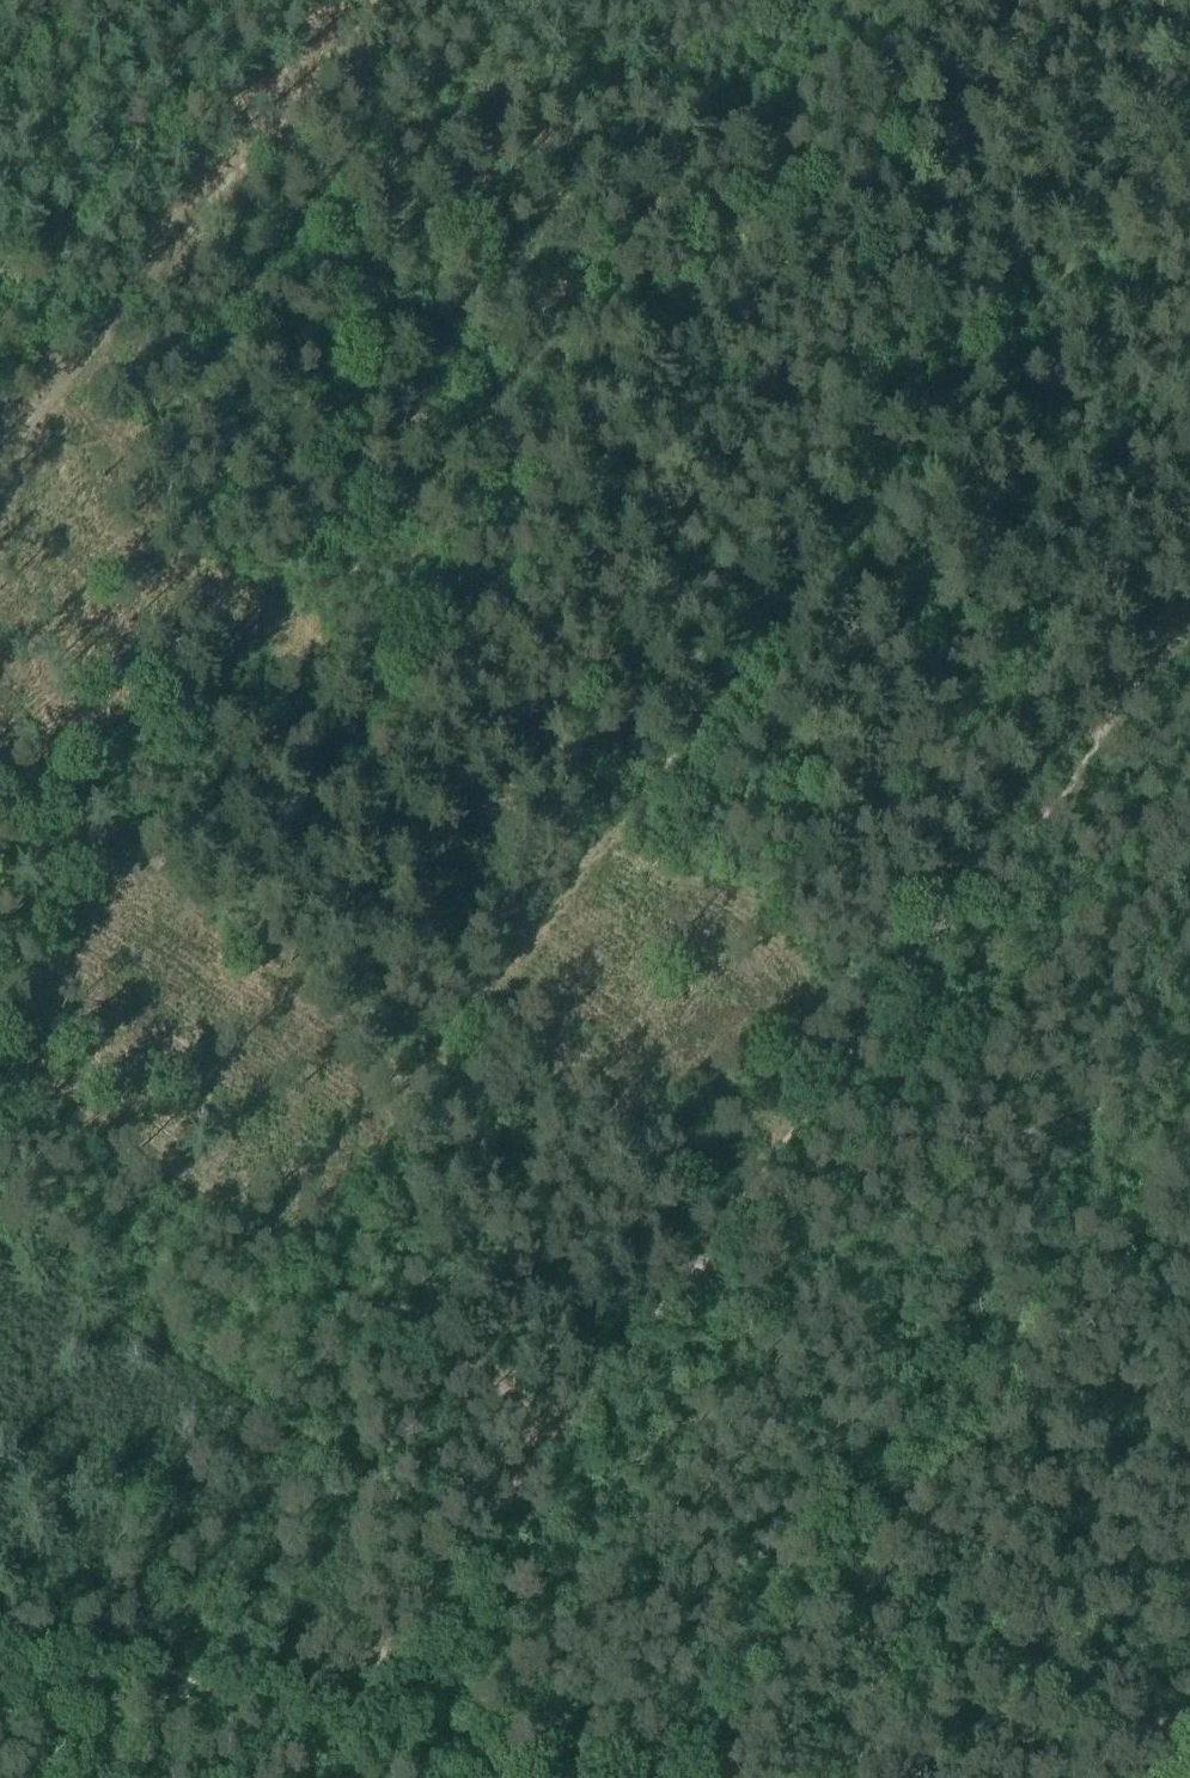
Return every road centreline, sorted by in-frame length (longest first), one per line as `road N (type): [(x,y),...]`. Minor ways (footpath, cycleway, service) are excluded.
road 1 (track): [(553,1417),(803,1070),(1053,800),(1189,631)]
road 2 (track): [(0,1043),(553,1417)]
road 3 (track): [(184,1710),(561,1777)]
road 4 (track): [(352,1723),(461,1543),(553,1417)]
road 5 (track): [(1025,0),(1189,125)]

